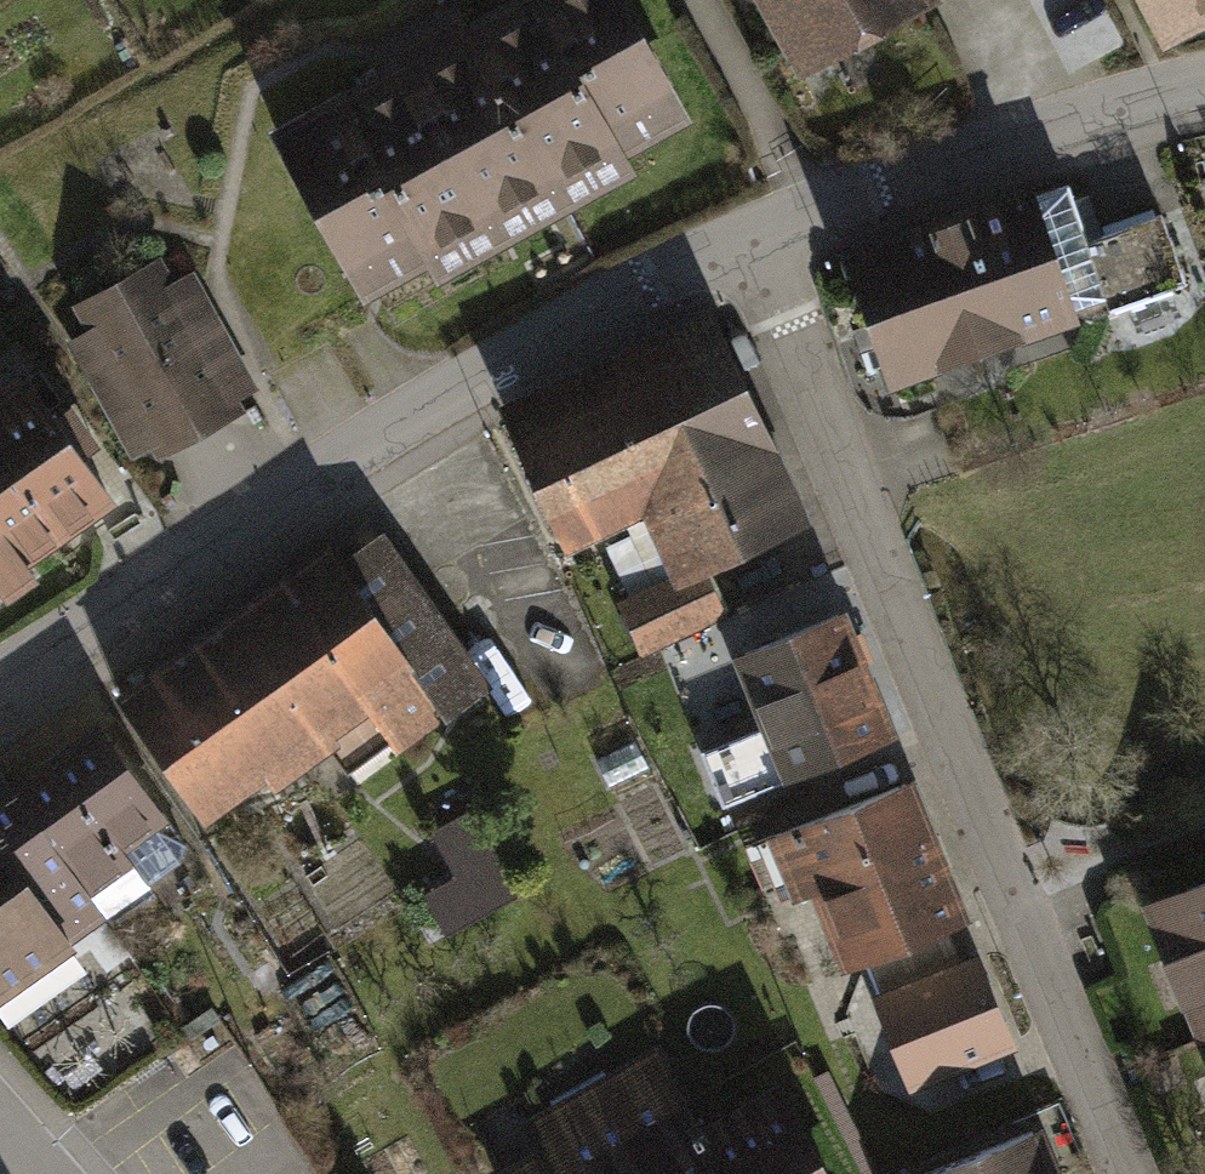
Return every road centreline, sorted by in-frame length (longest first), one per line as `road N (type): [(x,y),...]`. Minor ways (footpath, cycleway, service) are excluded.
road 1 (residential): [(763,257),(1133,1173)]
road 2 (residential): [(763,257),(563,340),(264,504),(0,687)]
road 3 (residential): [(1204,90),(1061,129),(835,227)]
road 4 (residential): [(702,0),(835,227)]

